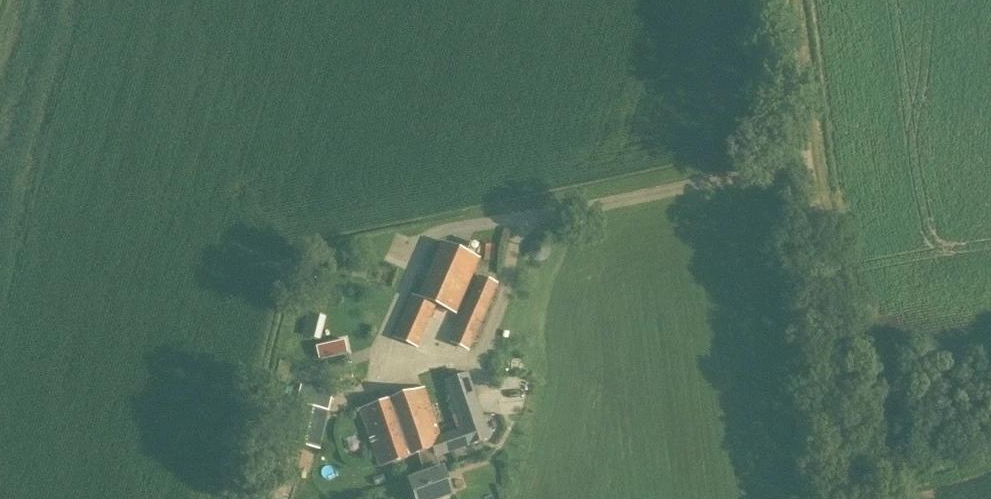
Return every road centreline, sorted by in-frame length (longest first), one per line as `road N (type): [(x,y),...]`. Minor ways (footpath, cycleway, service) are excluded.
road 1 (track): [(855,498),(812,185)]
road 2 (unclassified): [(812,185),(785,0)]

